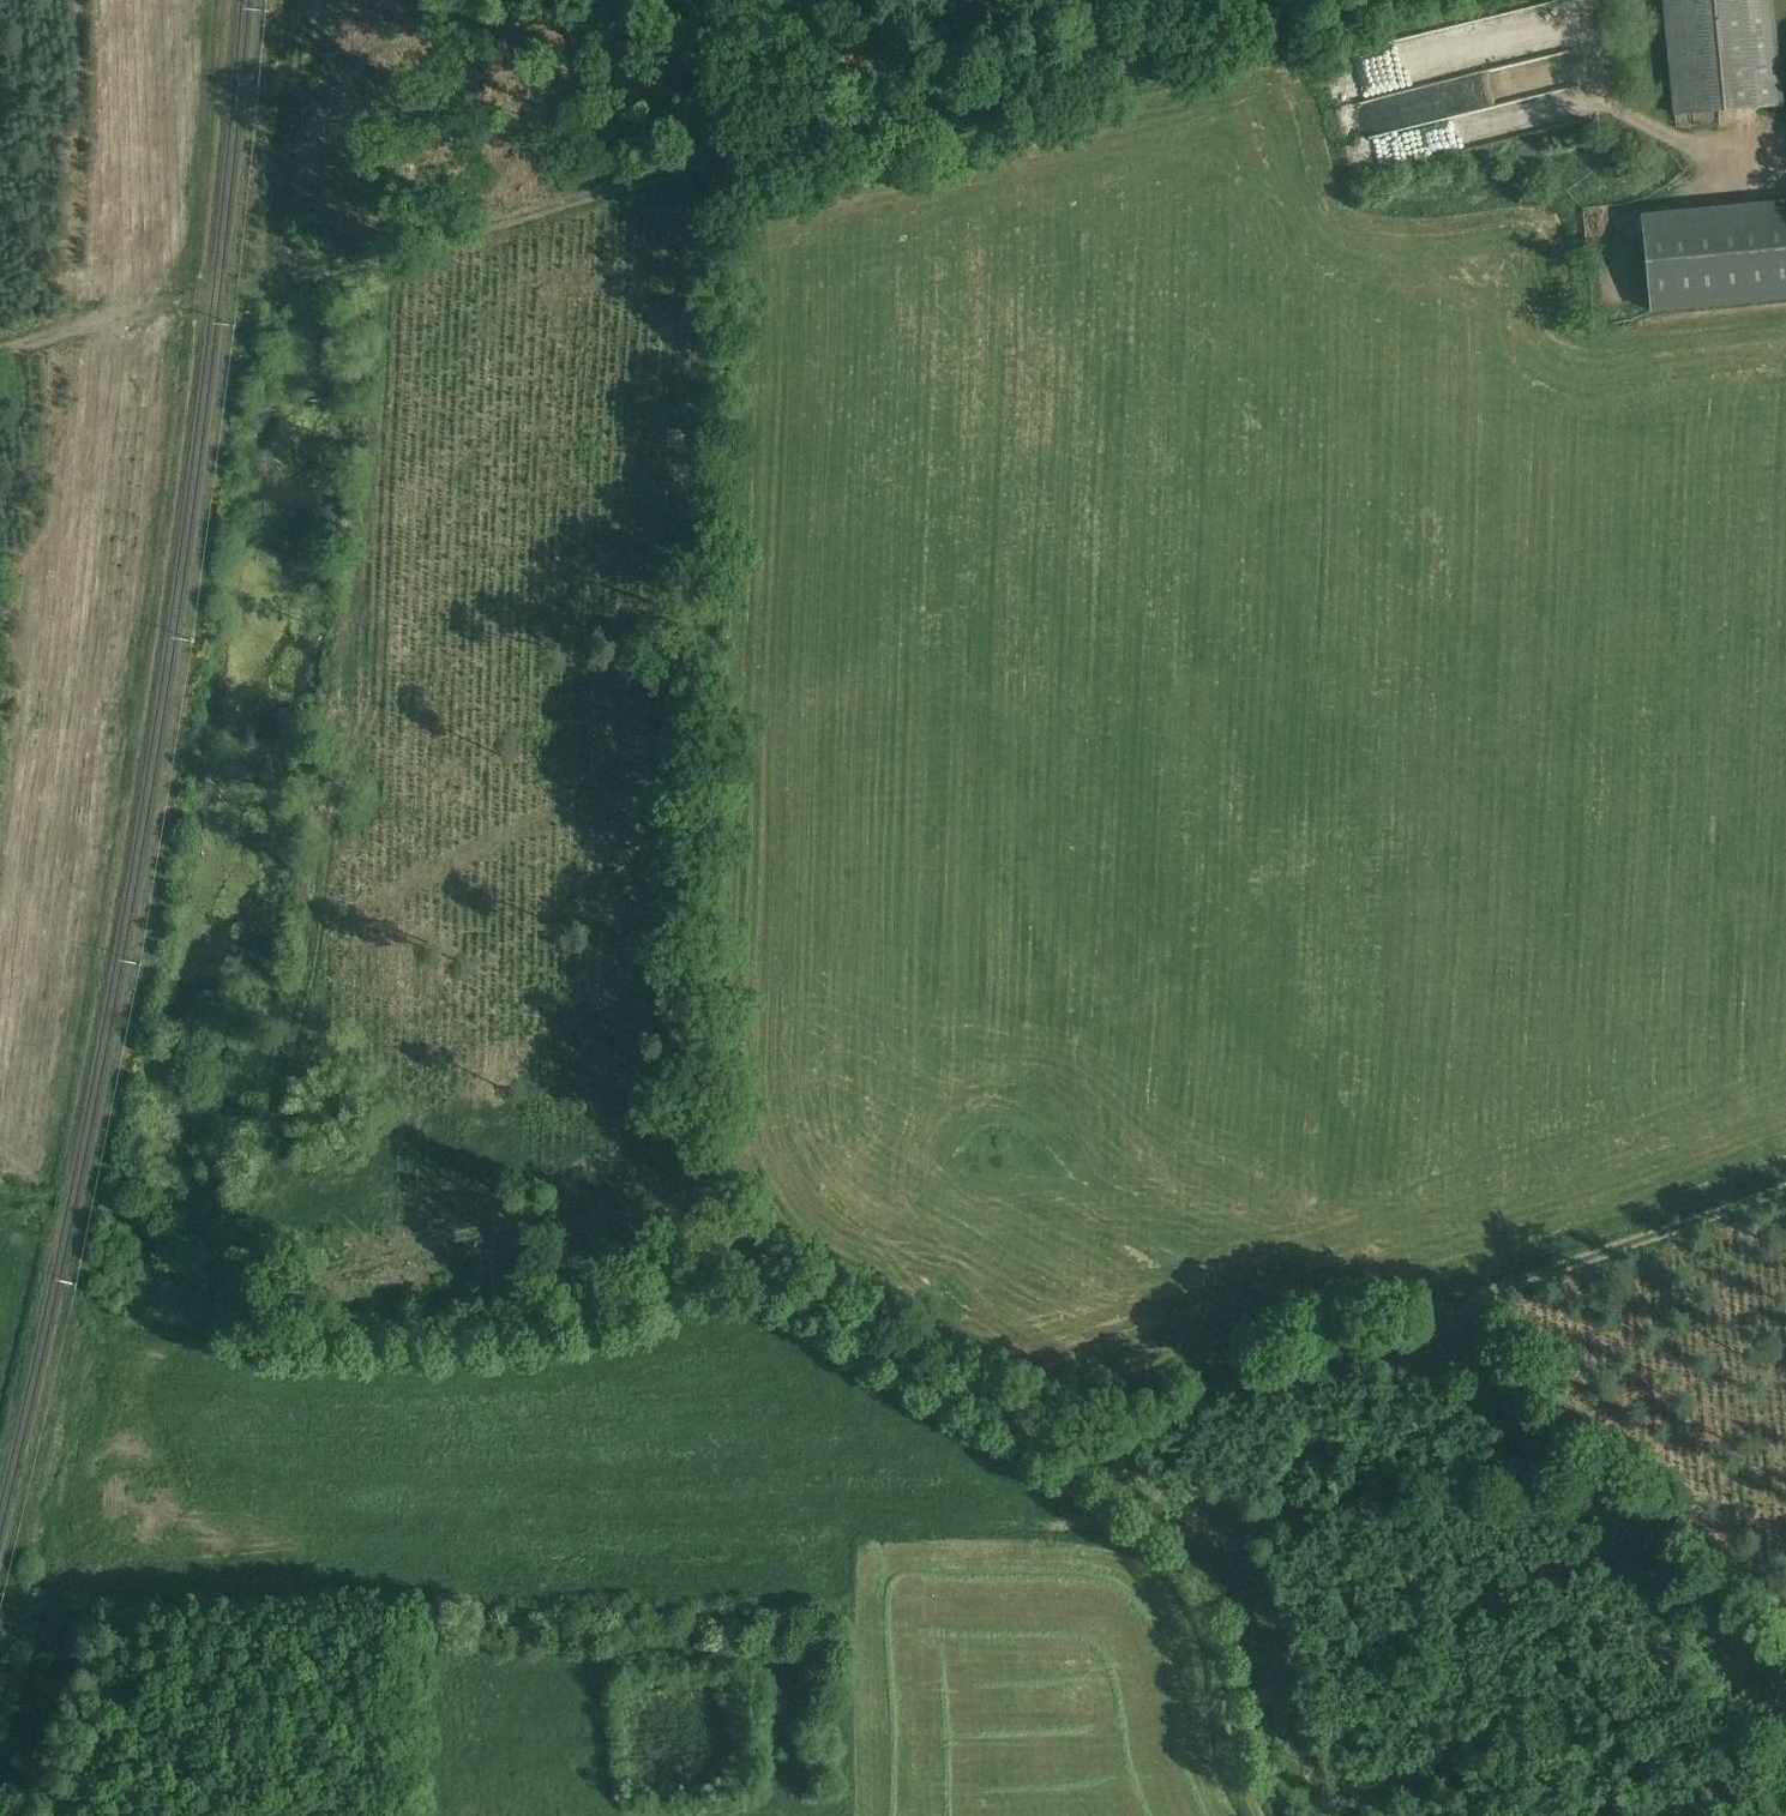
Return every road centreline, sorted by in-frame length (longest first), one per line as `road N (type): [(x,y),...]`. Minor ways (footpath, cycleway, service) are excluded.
road 1 (track): [(1785,1186),(1441,1308),(1444,1338),(1785,1693)]
road 2 (track): [(1264,1815),(1238,1771),(1211,1605),(1119,1520)]

